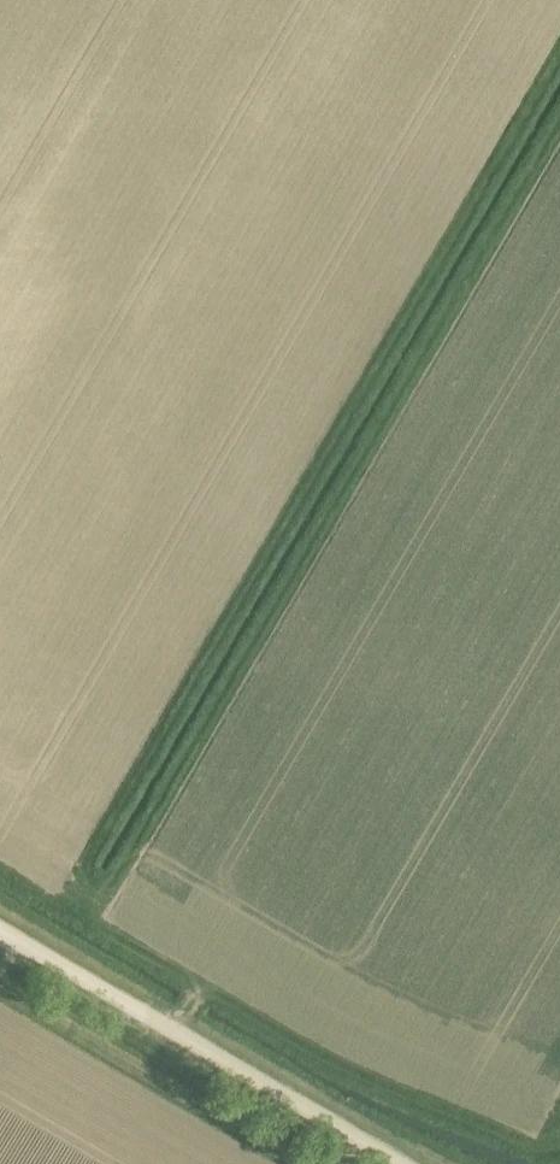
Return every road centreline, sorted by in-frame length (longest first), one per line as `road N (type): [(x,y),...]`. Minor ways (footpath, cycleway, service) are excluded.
road 1 (unclassified): [(378,1163),(0,941)]

